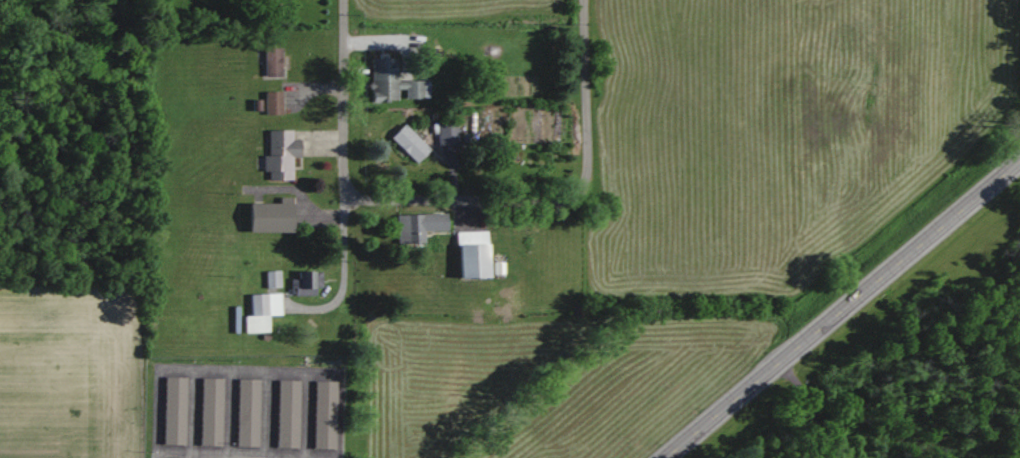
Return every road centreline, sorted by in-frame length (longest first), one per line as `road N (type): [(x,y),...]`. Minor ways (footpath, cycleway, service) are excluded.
road 1 (primary): [(664,457),(1019,160)]
road 2 (residential): [(343,297),(344,0)]
road 3 (residential): [(583,186),(560,201),(530,203),(365,199),(349,191)]
road 4 (residential): [(583,186),(584,0)]

